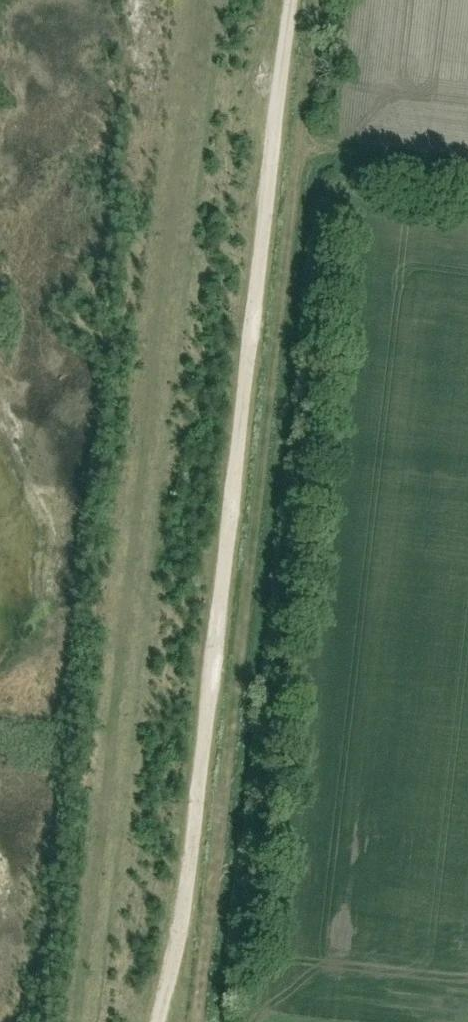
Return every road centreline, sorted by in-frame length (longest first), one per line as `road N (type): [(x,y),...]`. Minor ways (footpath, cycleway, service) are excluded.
road 1 (track): [(292,0),(186,887),(156,1021)]
road 2 (track): [(202,0),(79,1021)]
road 3 (track): [(318,0),(199,1021)]

